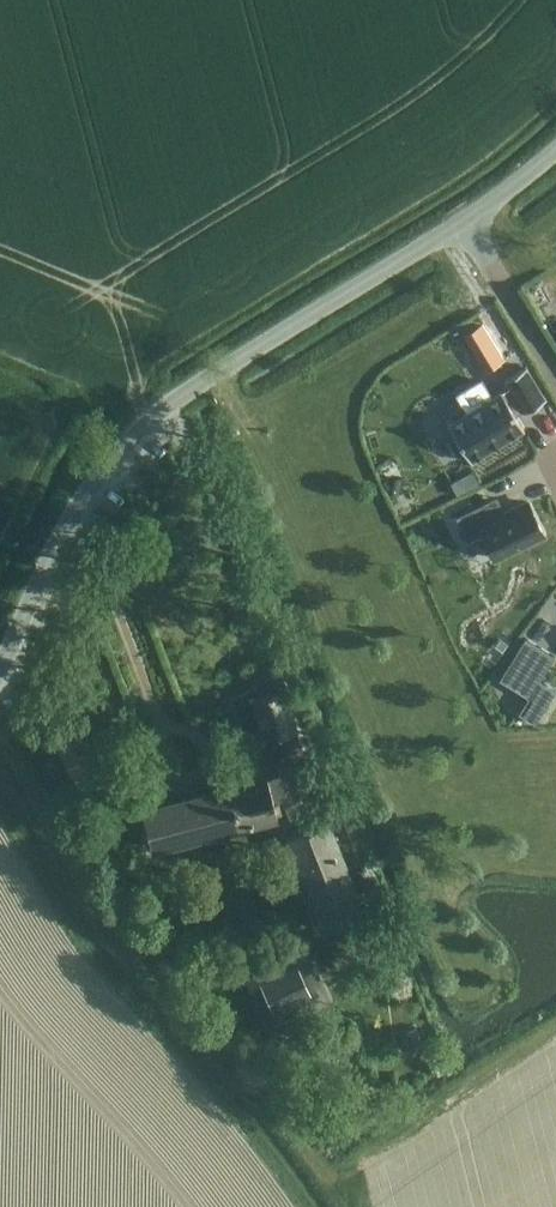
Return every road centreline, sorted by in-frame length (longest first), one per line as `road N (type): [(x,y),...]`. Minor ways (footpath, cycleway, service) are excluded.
road 1 (unclassified): [(0,664),(68,517),(127,443),(203,380),(464,221)]
road 2 (residential): [(464,221),(555,373)]

